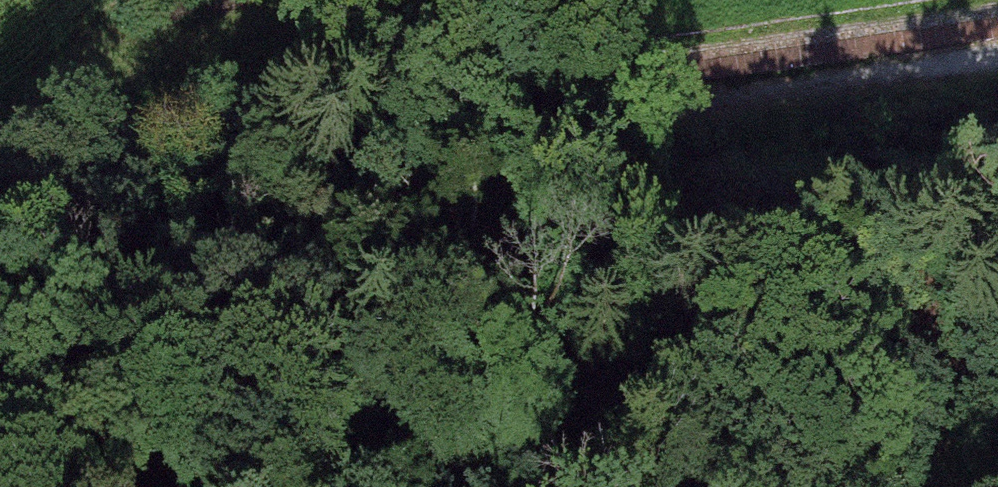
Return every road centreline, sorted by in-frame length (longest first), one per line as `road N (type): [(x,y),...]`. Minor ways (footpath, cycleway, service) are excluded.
road 1 (track): [(0,130),(318,122),(564,291),(823,301),(997,384)]
road 2 (track): [(318,122),(582,136),(997,64)]

